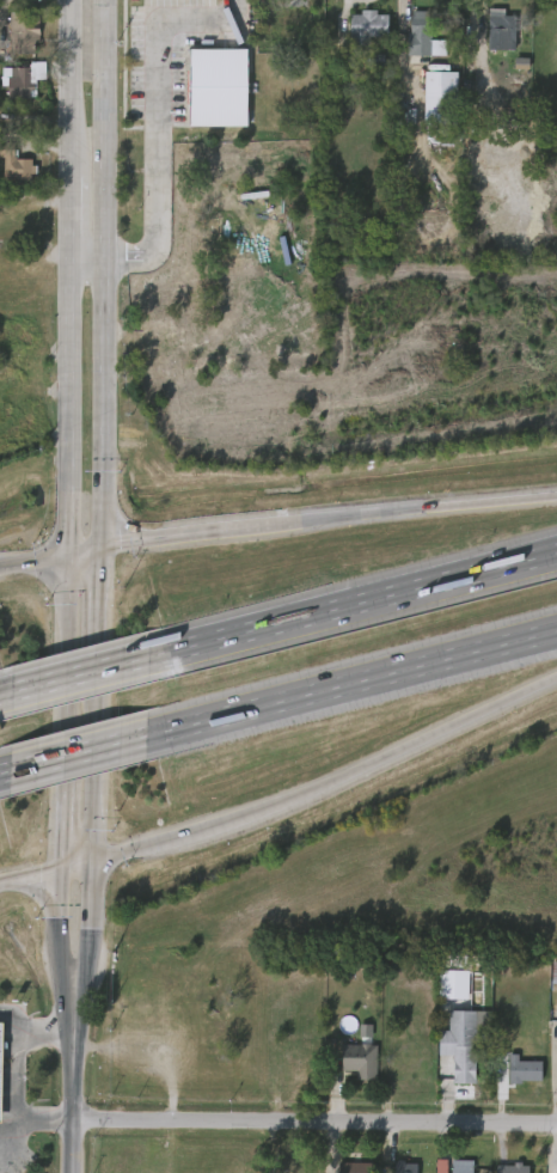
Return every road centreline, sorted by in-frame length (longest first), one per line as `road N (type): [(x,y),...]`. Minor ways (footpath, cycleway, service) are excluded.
road 1 (secondary): [(88,860),(110,0)]
road 2 (motorway): [(88,860),(264,808),(556,675)]
road 3 (residential): [(76,1120),(556,1128)]
road 4 (motorway): [(556,495),(99,546)]
road 5 (motorway): [(556,551),(158,653)]
road 6 (motorway): [(171,728),(556,629)]
road 7 (secondary): [(72,257),(71,552)]
road 8 (secondary): [(71,552),(65,746)]
road 9 (tertiary): [(72,994),(74,1172)]
road 10 (secondary): [(76,0),(73,177)]
road 11 (motorway): [(5,769),(171,728)]
road 12 (motorway): [(158,653),(0,693)]
road 13 (tertiary): [(72,994),(87,943),(88,860)]
road 14 (tertiary): [(61,867),(60,940),(72,994)]
road 15 (secondary): [(65,746),(61,867)]

